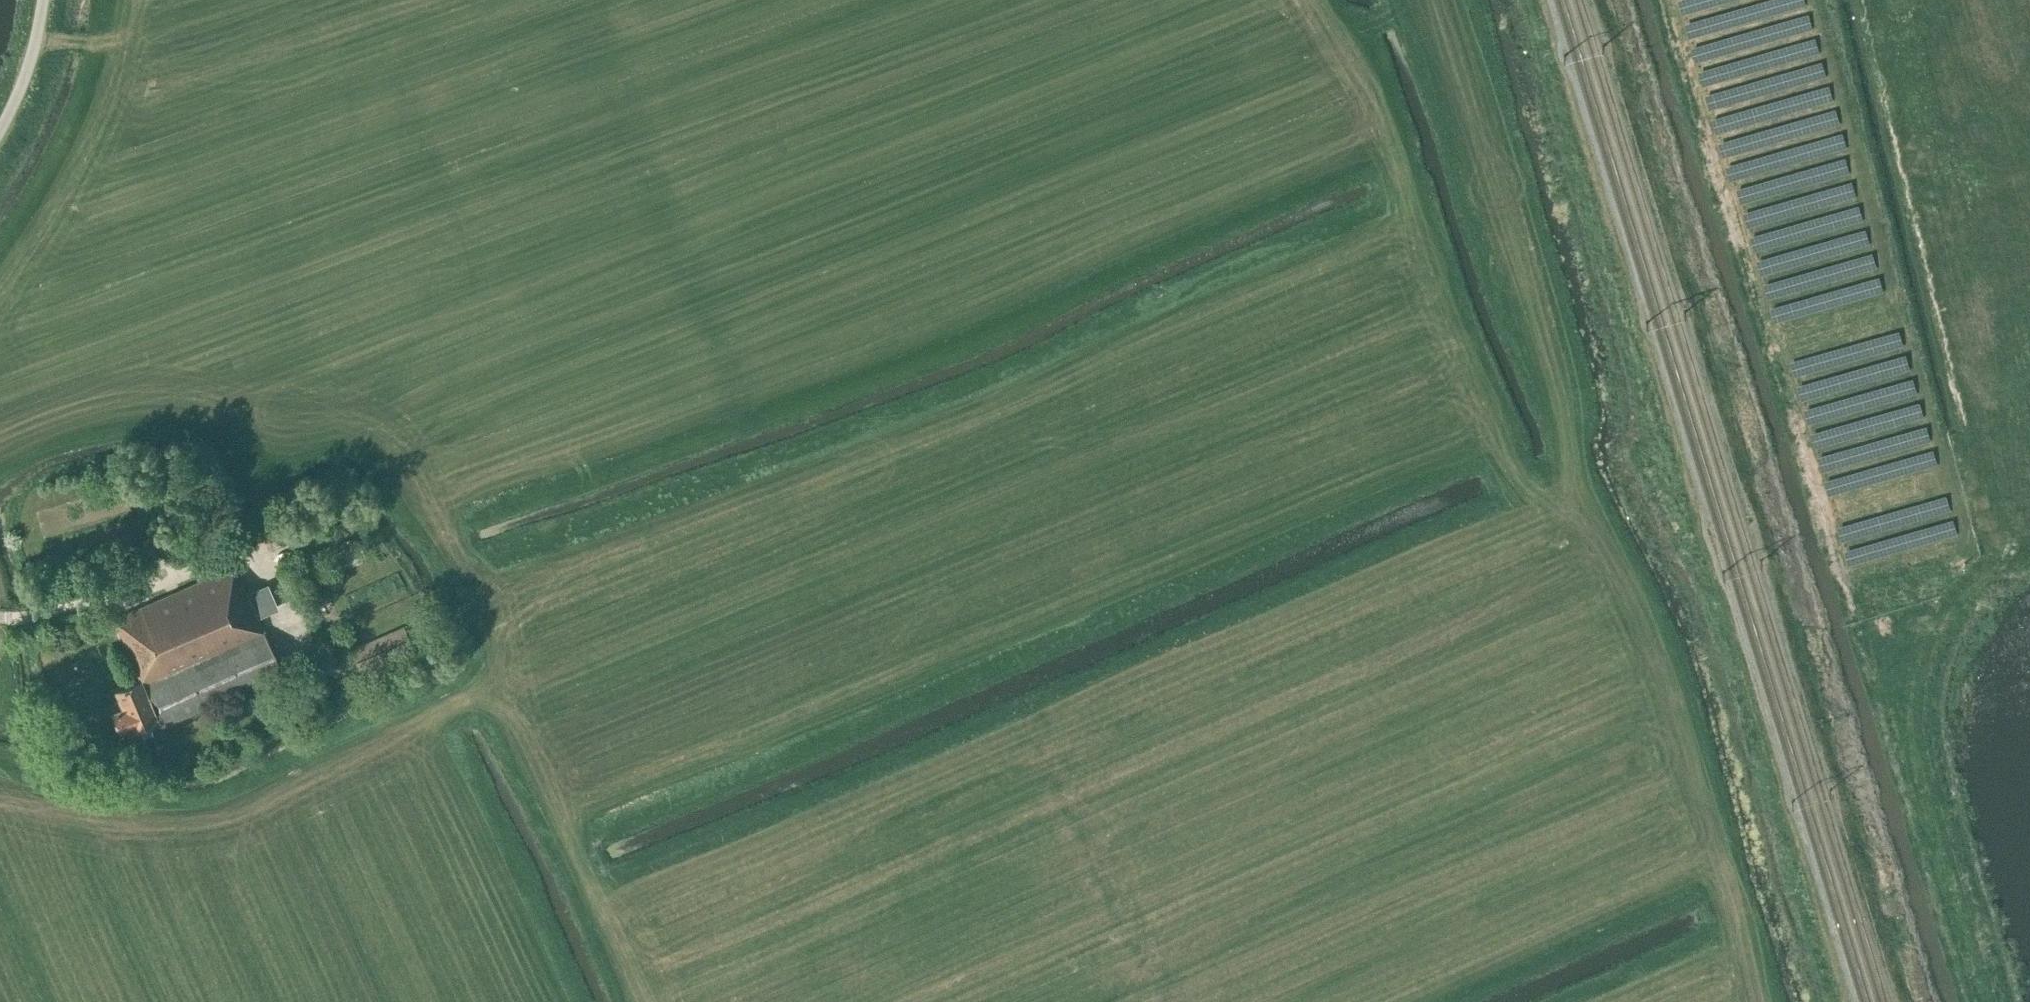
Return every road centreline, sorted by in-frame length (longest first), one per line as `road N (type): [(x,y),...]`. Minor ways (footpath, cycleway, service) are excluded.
road 1 (unclassified): [(42,0),(0,129)]

